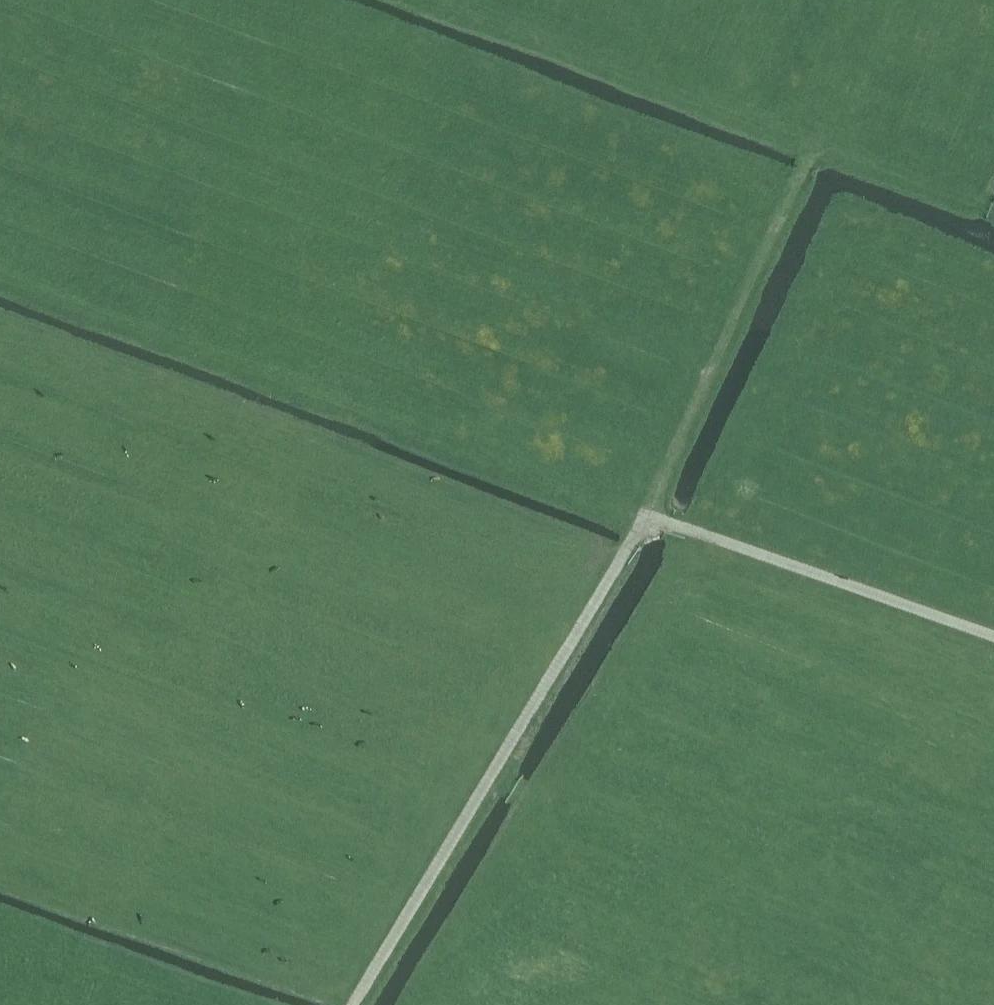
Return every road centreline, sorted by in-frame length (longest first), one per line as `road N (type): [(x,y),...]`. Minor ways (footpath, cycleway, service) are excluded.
road 1 (track): [(353,1004),(646,518),(993,634)]

